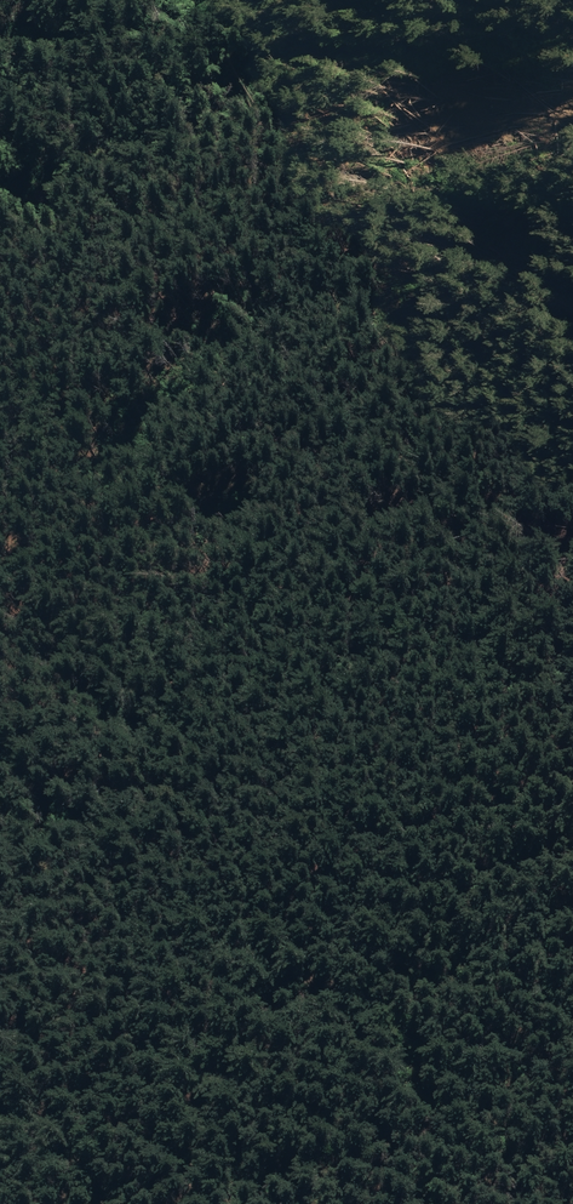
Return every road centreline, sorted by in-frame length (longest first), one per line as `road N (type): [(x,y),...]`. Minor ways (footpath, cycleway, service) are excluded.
road 1 (track): [(568,1203),(510,1142),(294,1034),(256,874),(363,660),(401,485),(501,194),(497,55),(388,0)]
road 2 (track): [(0,144),(71,184),(51,239),(80,344),(59,655),(28,878),(25,1043),(69,1169),(119,1203)]

